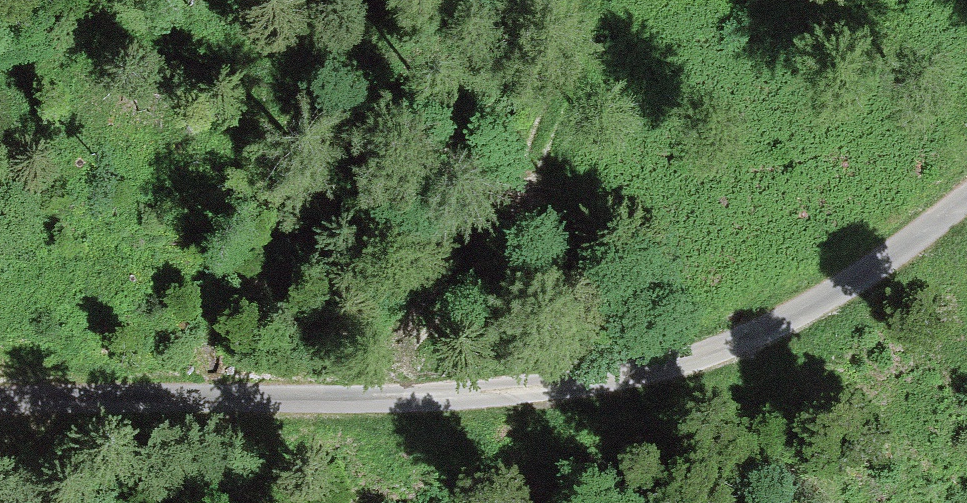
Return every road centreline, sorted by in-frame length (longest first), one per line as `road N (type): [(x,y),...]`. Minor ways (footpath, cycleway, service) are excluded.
road 1 (unclassified): [(966,197),(808,311),(735,344),(591,387),(379,400),(0,397)]
road 2 (track): [(379,400),(535,181),(598,0)]

